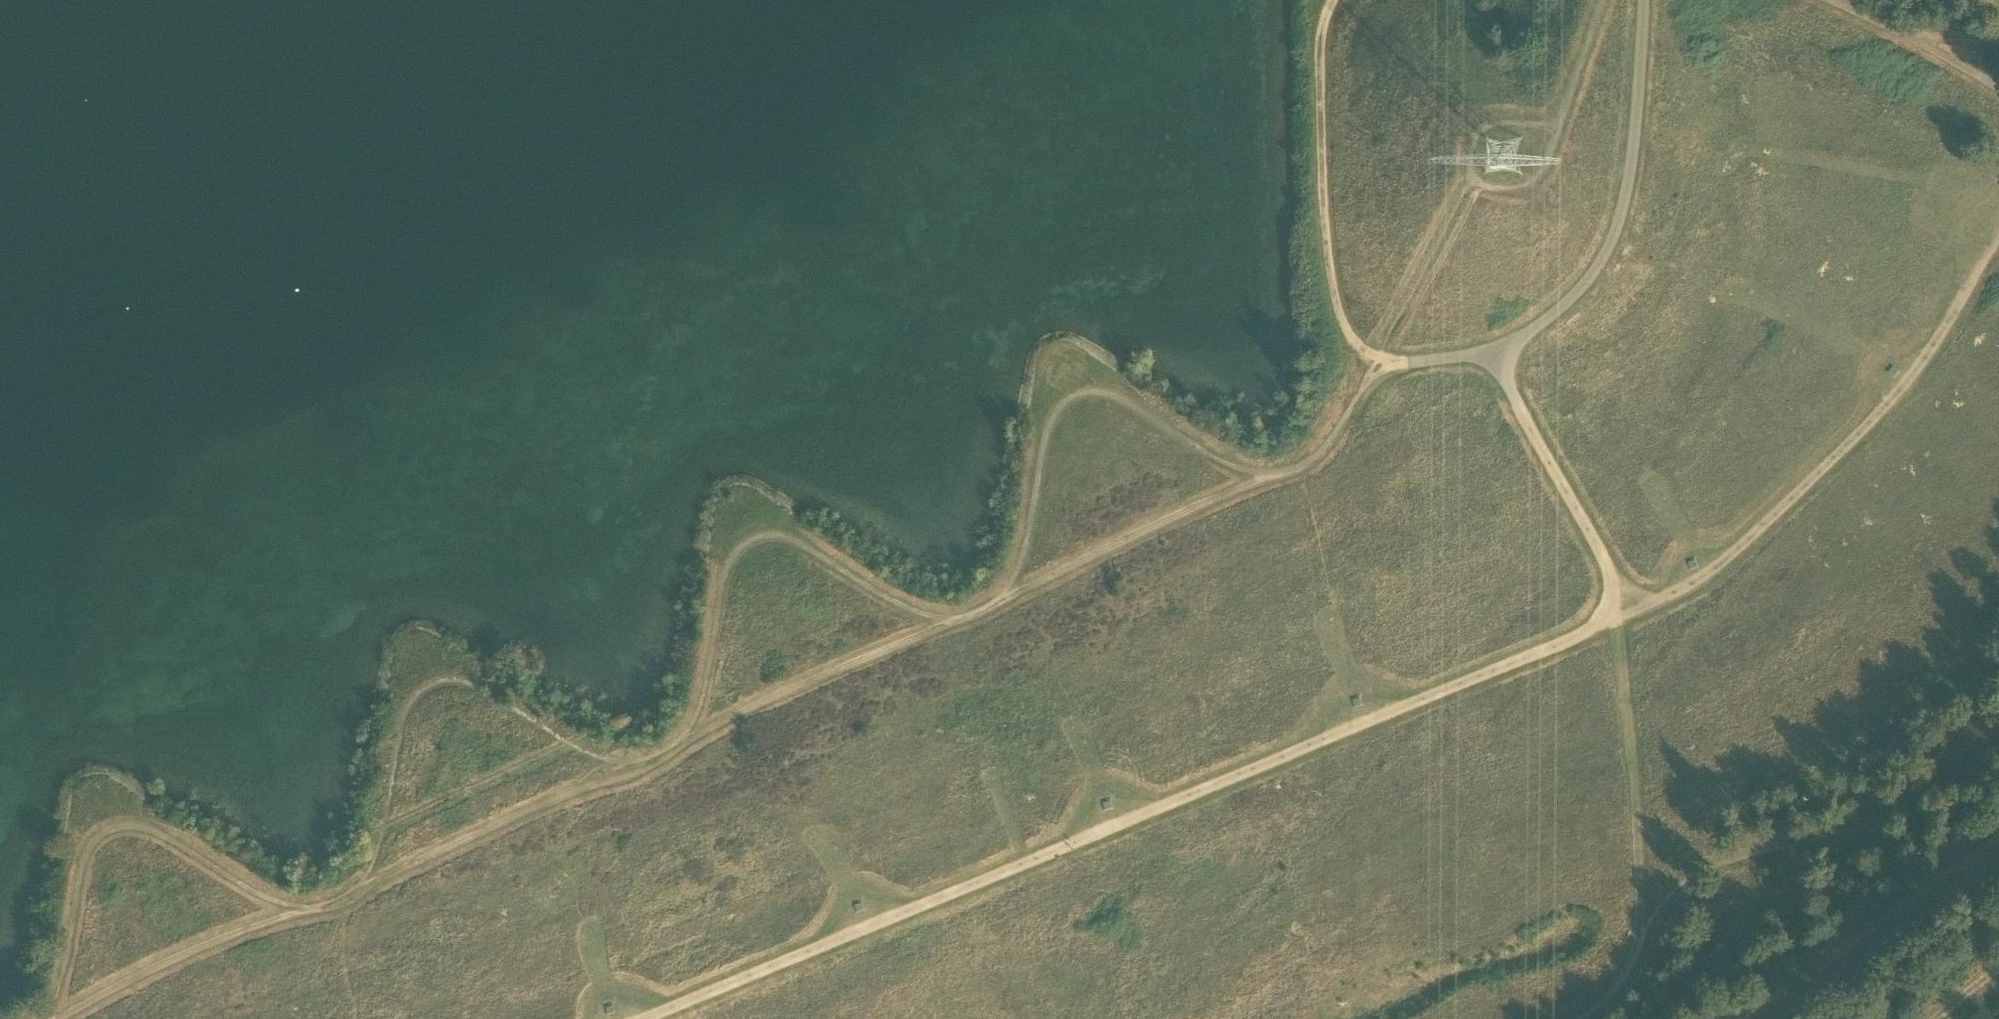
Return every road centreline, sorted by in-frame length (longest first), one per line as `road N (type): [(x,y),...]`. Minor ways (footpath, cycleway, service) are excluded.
road 1 (track): [(1980,275),(1919,378),(1712,578),(659,1018)]
road 2 (track): [(1413,365),(1474,358),(1532,338),(1586,294),(1618,239),(1643,0)]
road 3 (track): [(1413,365),(1380,369),(1343,323),(1327,256),(1321,47),(1334,0)]
road 4 (track): [(1630,618),(1497,350)]

